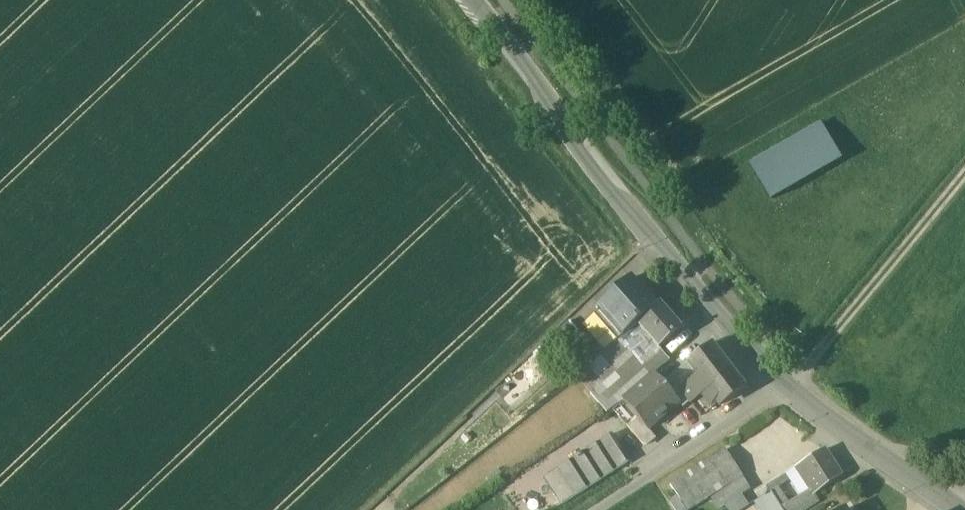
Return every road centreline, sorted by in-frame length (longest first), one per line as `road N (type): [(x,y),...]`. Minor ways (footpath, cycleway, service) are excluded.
road 1 (tertiary): [(475,0),(583,147),(785,385),(959,507)]
road 2 (track): [(785,385),(964,173)]

